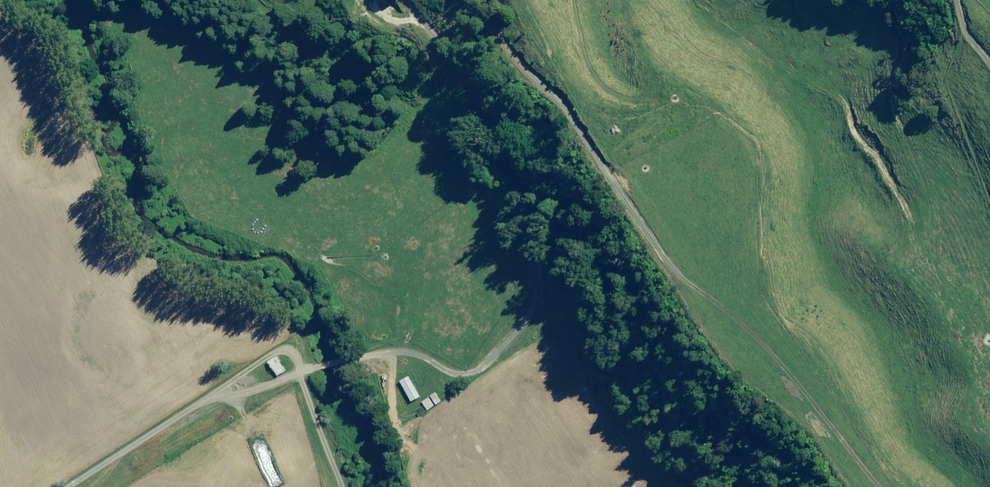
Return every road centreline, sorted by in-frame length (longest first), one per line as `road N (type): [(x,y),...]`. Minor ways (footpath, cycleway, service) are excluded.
road 1 (track): [(388,0),(394,13),(445,31),(498,113),(538,226),(541,298),(529,322),(470,367),(413,346),(291,371)]
road 2 (track): [(829,486),(780,432),(541,61),(461,0)]
road 3 (track): [(291,371),(212,395),(56,486)]
road 4 (track): [(291,371),(341,486)]

